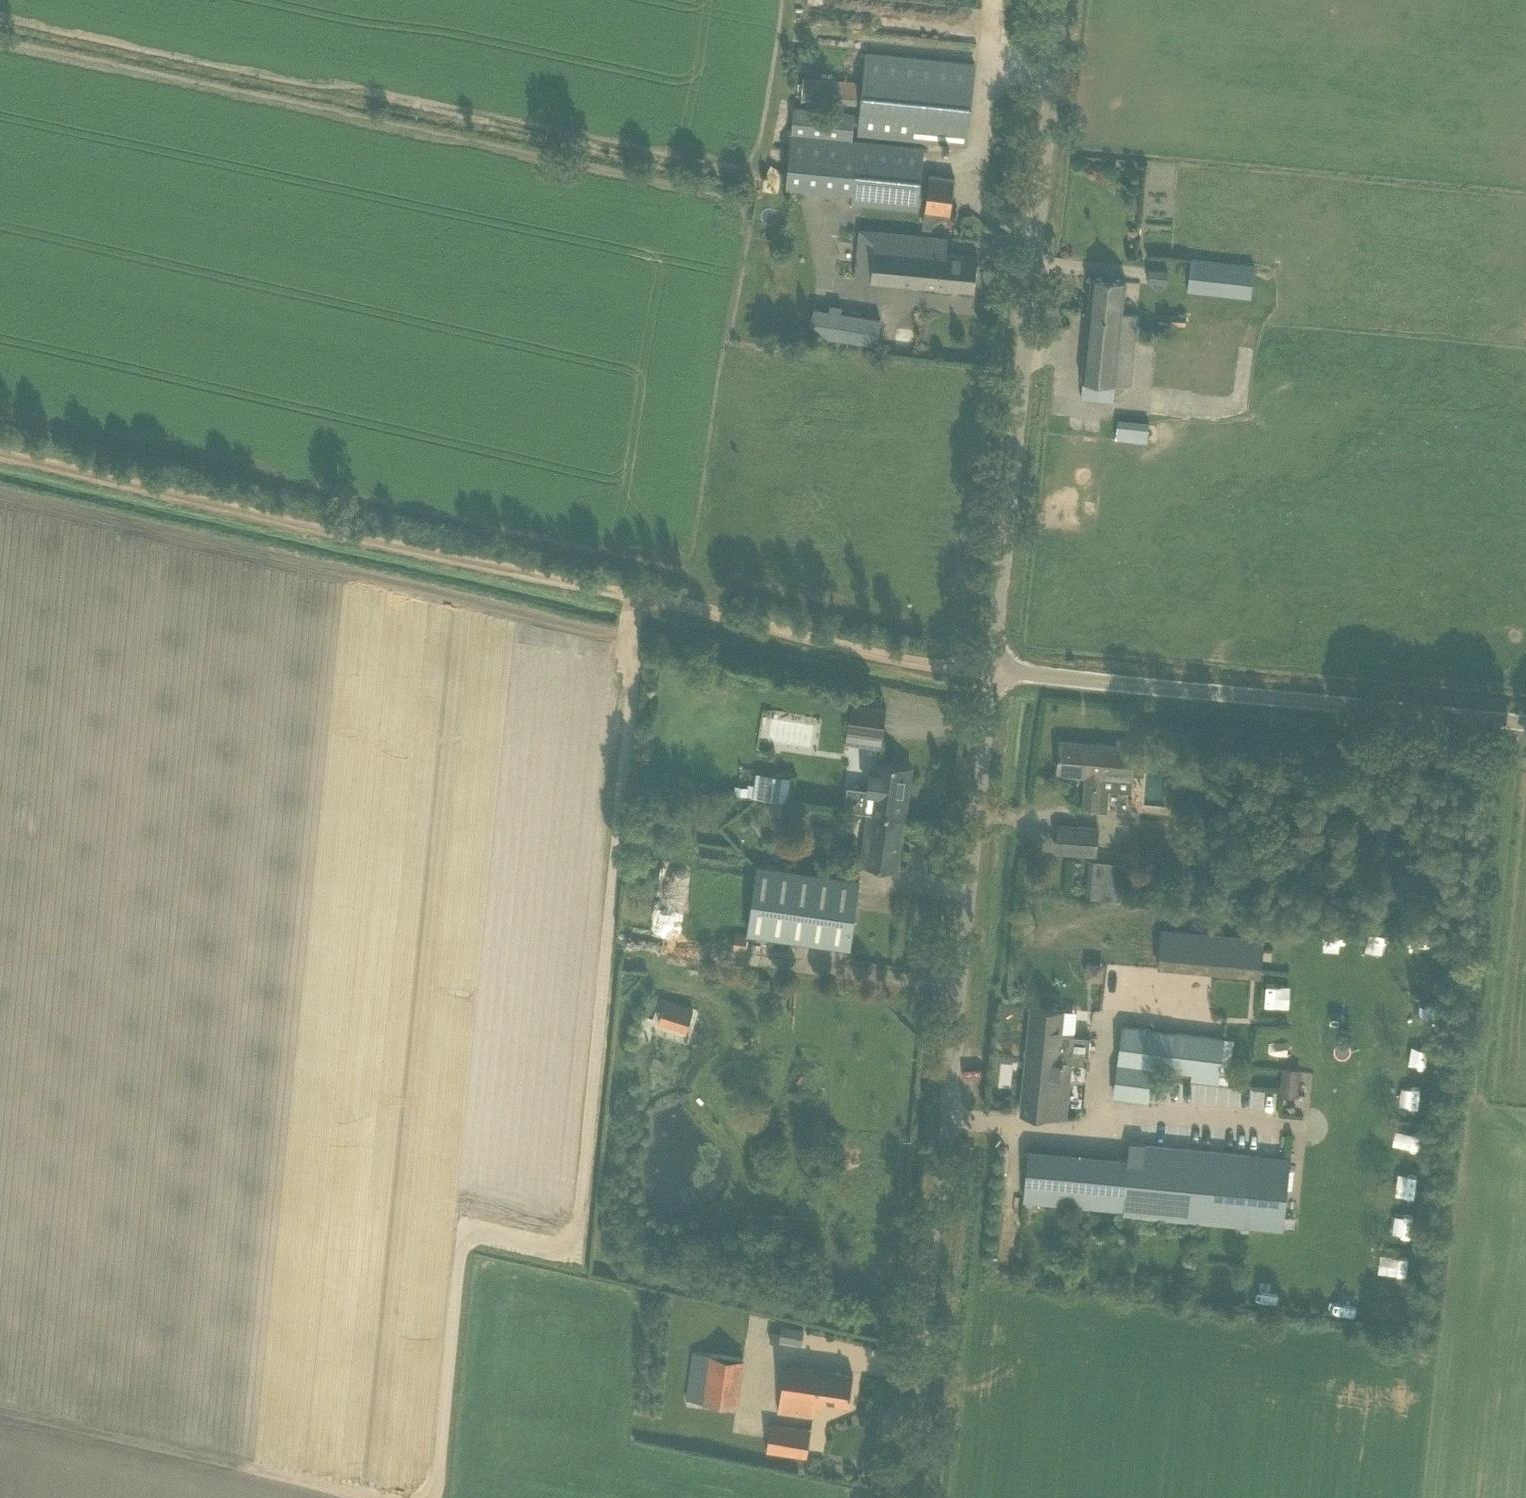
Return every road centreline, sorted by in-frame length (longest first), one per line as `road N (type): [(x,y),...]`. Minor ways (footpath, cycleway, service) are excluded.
road 1 (track): [(993,667),(935,667),(0,453)]
road 2 (unclassified): [(908,1497),(993,667)]
road 3 (unclassified): [(993,667),(1061,0)]
road 4 (unclassified): [(1525,721),(993,667)]

